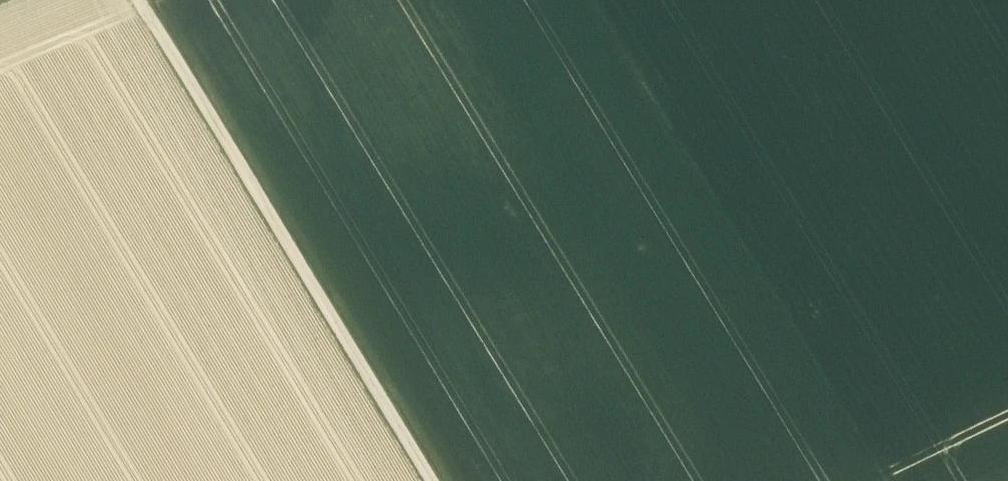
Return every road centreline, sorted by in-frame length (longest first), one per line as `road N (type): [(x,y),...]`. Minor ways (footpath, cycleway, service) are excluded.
road 1 (track): [(421,480),(134,0)]

